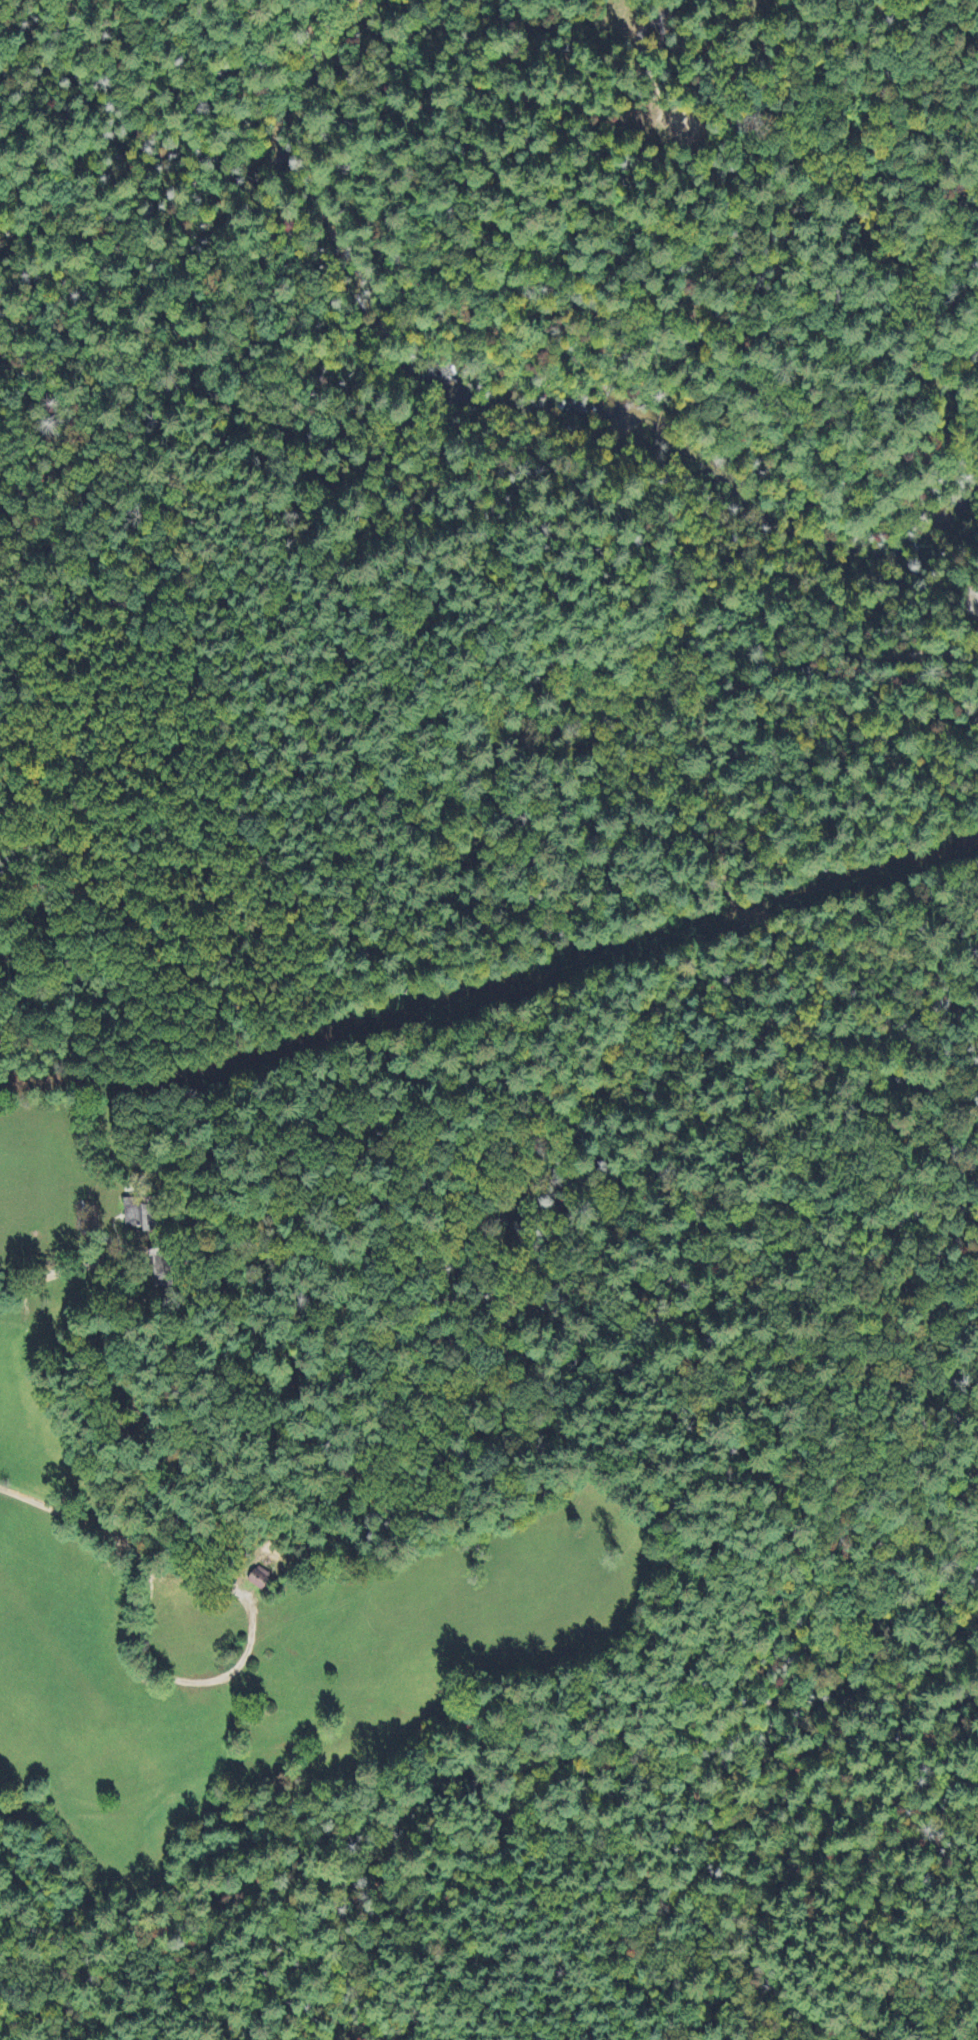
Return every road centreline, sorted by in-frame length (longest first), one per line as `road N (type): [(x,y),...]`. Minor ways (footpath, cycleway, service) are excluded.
road 1 (residential): [(0,1492),(91,1527),(142,1562),(149,1585),(142,1640),(148,1663),(166,1677),(200,1680),(242,1657)]

